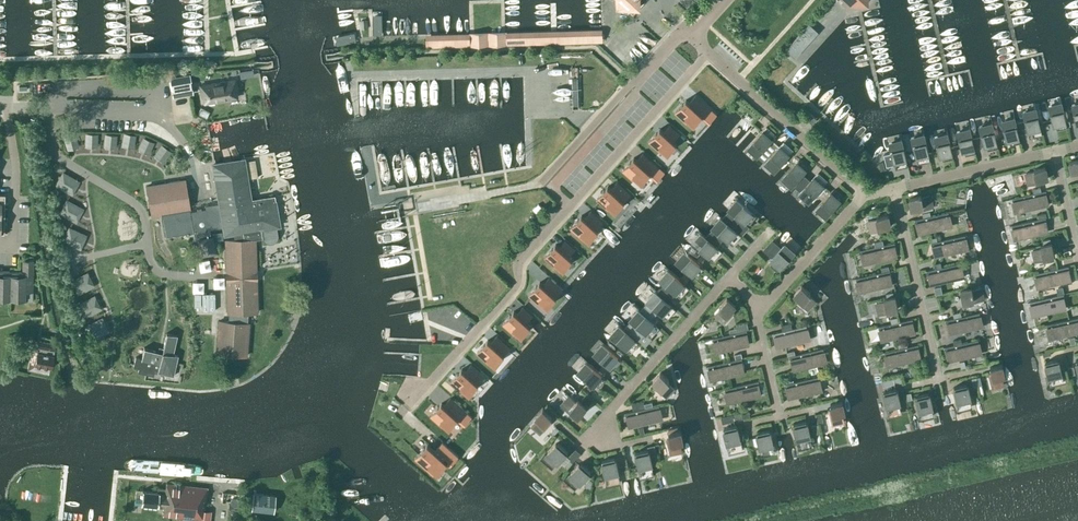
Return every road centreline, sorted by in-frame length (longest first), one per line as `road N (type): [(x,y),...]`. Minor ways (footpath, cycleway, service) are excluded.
road 1 (residential): [(410,397),(437,379),(517,286),(521,262),(709,53)]
road 2 (unclassified): [(541,183),(682,30),(692,39)]
road 3 (residential): [(602,440),(596,428),(728,278)]
road 4 (residential): [(860,197),(709,53)]
road 5 (residential): [(938,378),(895,188)]
road 6 (residential): [(895,188),(1054,150)]
road 7 (residential): [(0,104),(15,104),(16,245)]
road 8 (residential): [(763,305),(860,197)]

